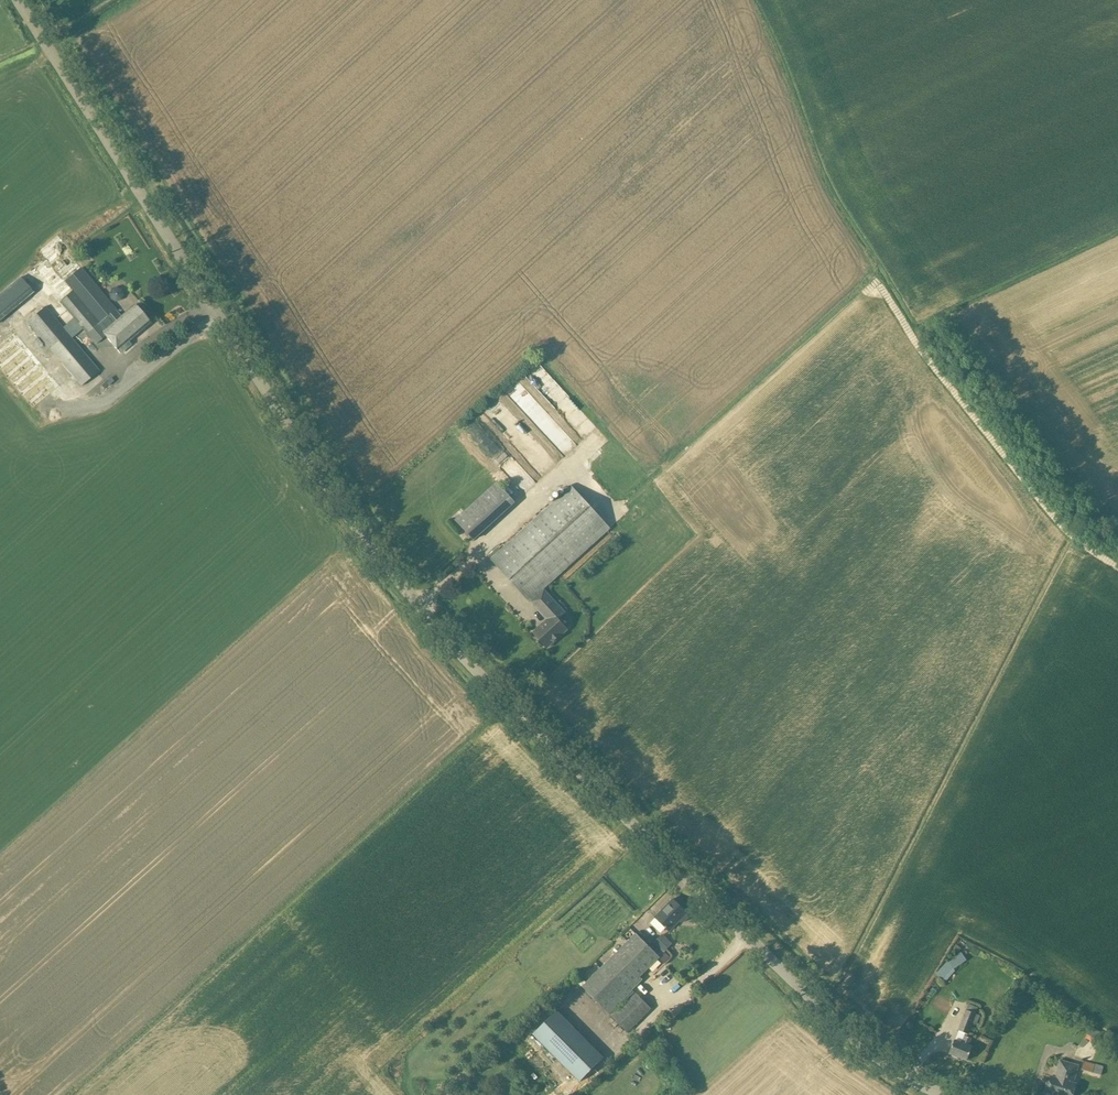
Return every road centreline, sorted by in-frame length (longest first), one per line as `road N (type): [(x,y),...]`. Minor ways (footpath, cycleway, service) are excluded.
road 1 (unclassified): [(19,0),(368,548),(468,660),(834,1021),(912,1080),(944,1094)]

